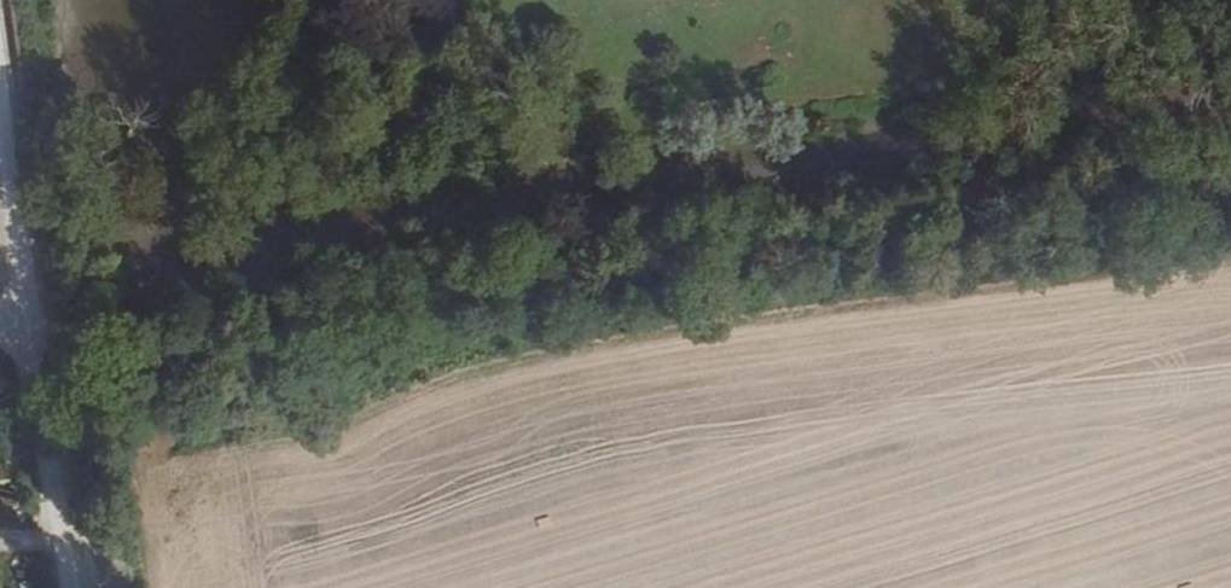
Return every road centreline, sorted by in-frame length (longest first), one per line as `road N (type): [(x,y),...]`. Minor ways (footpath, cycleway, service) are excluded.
road 1 (unclassified): [(42,410),(0,140)]

